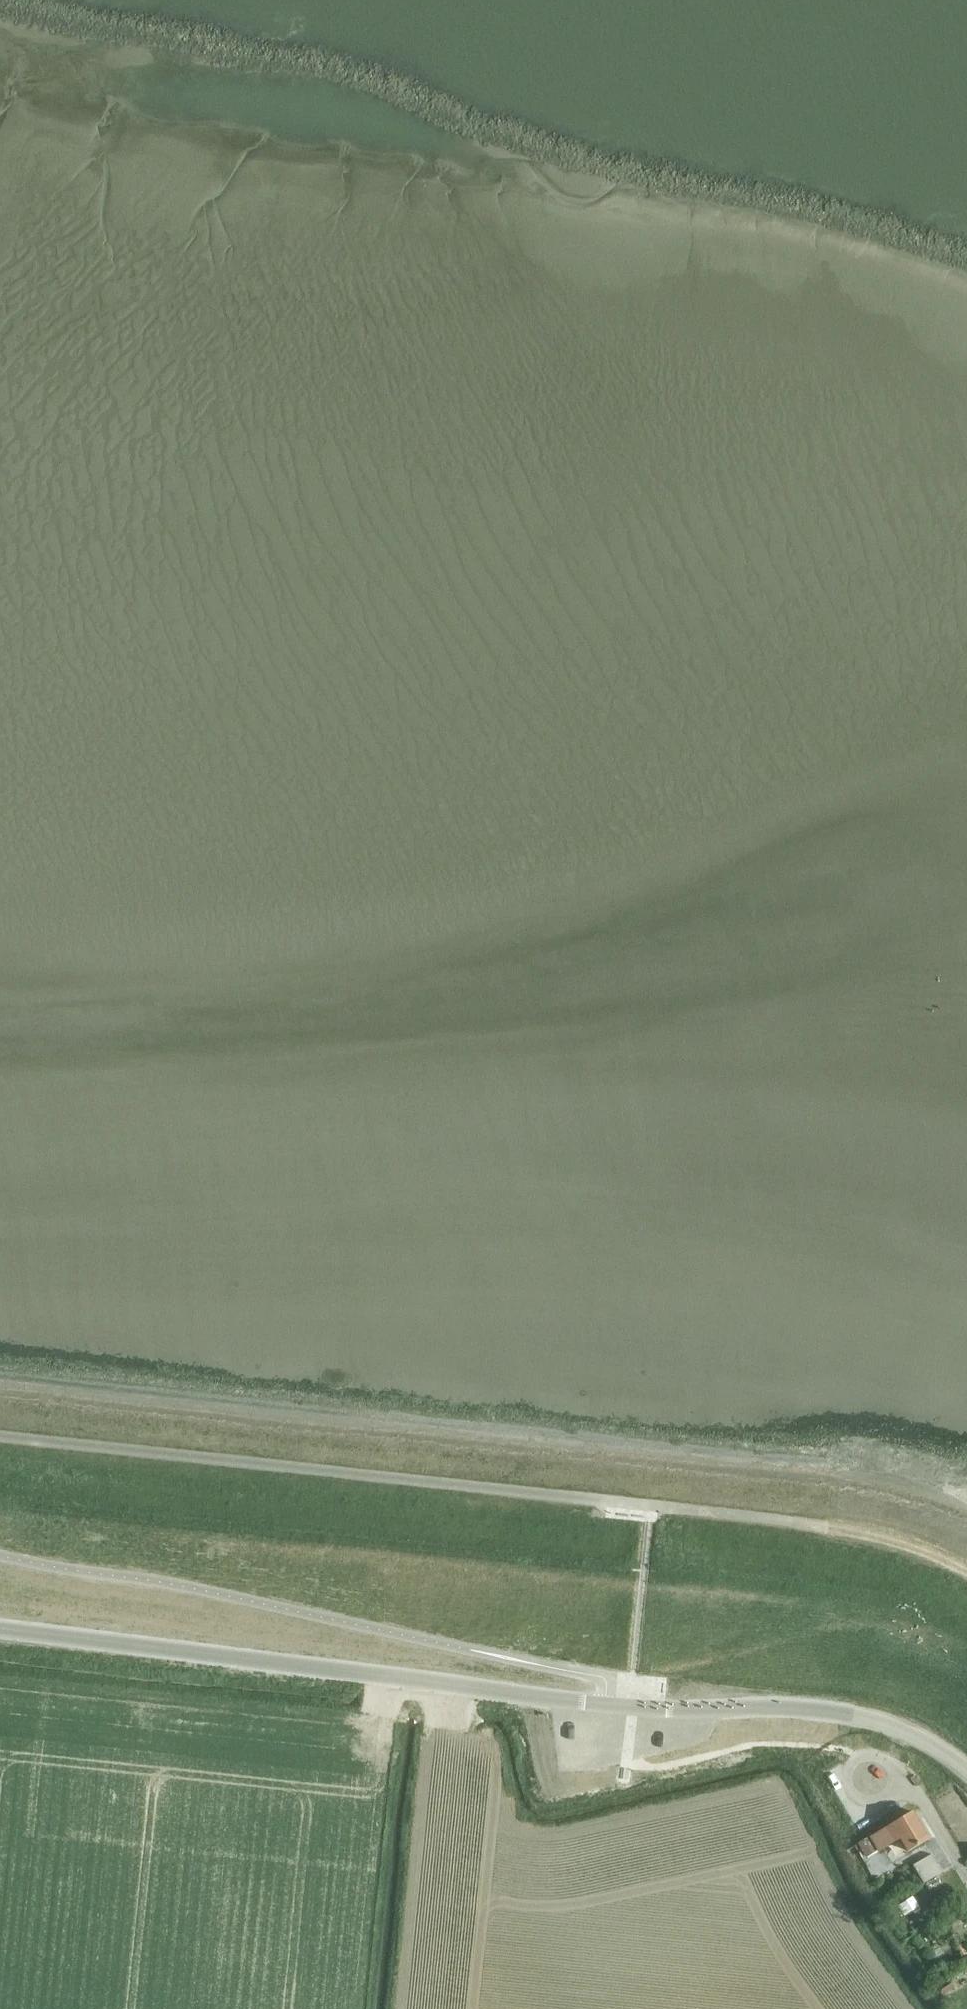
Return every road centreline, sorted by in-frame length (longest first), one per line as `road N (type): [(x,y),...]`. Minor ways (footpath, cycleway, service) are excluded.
road 1 (unclassified): [(966,1776),(919,1738),(870,1716),(566,1699),(0,1628)]
road 2 (residential): [(911,1787),(889,1759),(865,1757),(852,1768),(851,1788),(872,1802),(894,1800)]

